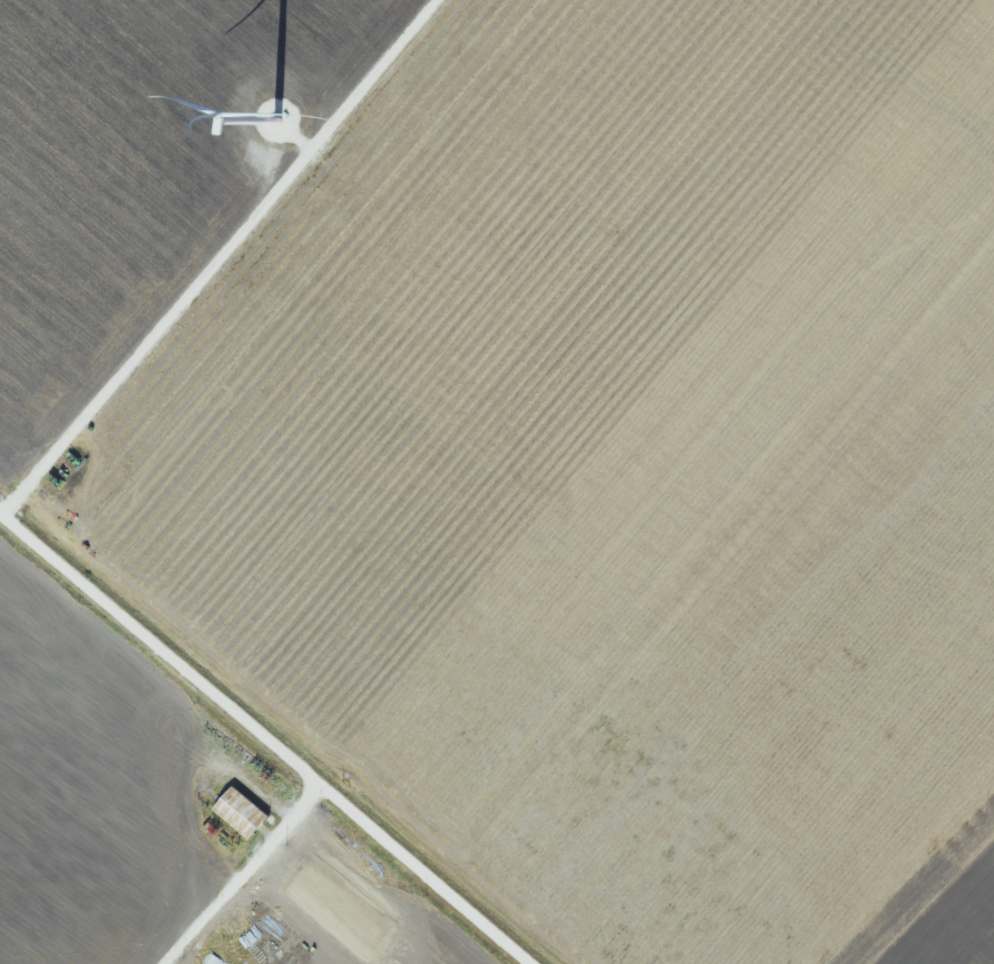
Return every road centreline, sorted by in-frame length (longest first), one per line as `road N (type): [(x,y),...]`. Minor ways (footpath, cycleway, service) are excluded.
road 1 (residential): [(443,905),(993,265)]
road 2 (residential): [(543,963),(443,905),(299,799),(0,548)]
road 3 (residential): [(150,963),(299,799)]

